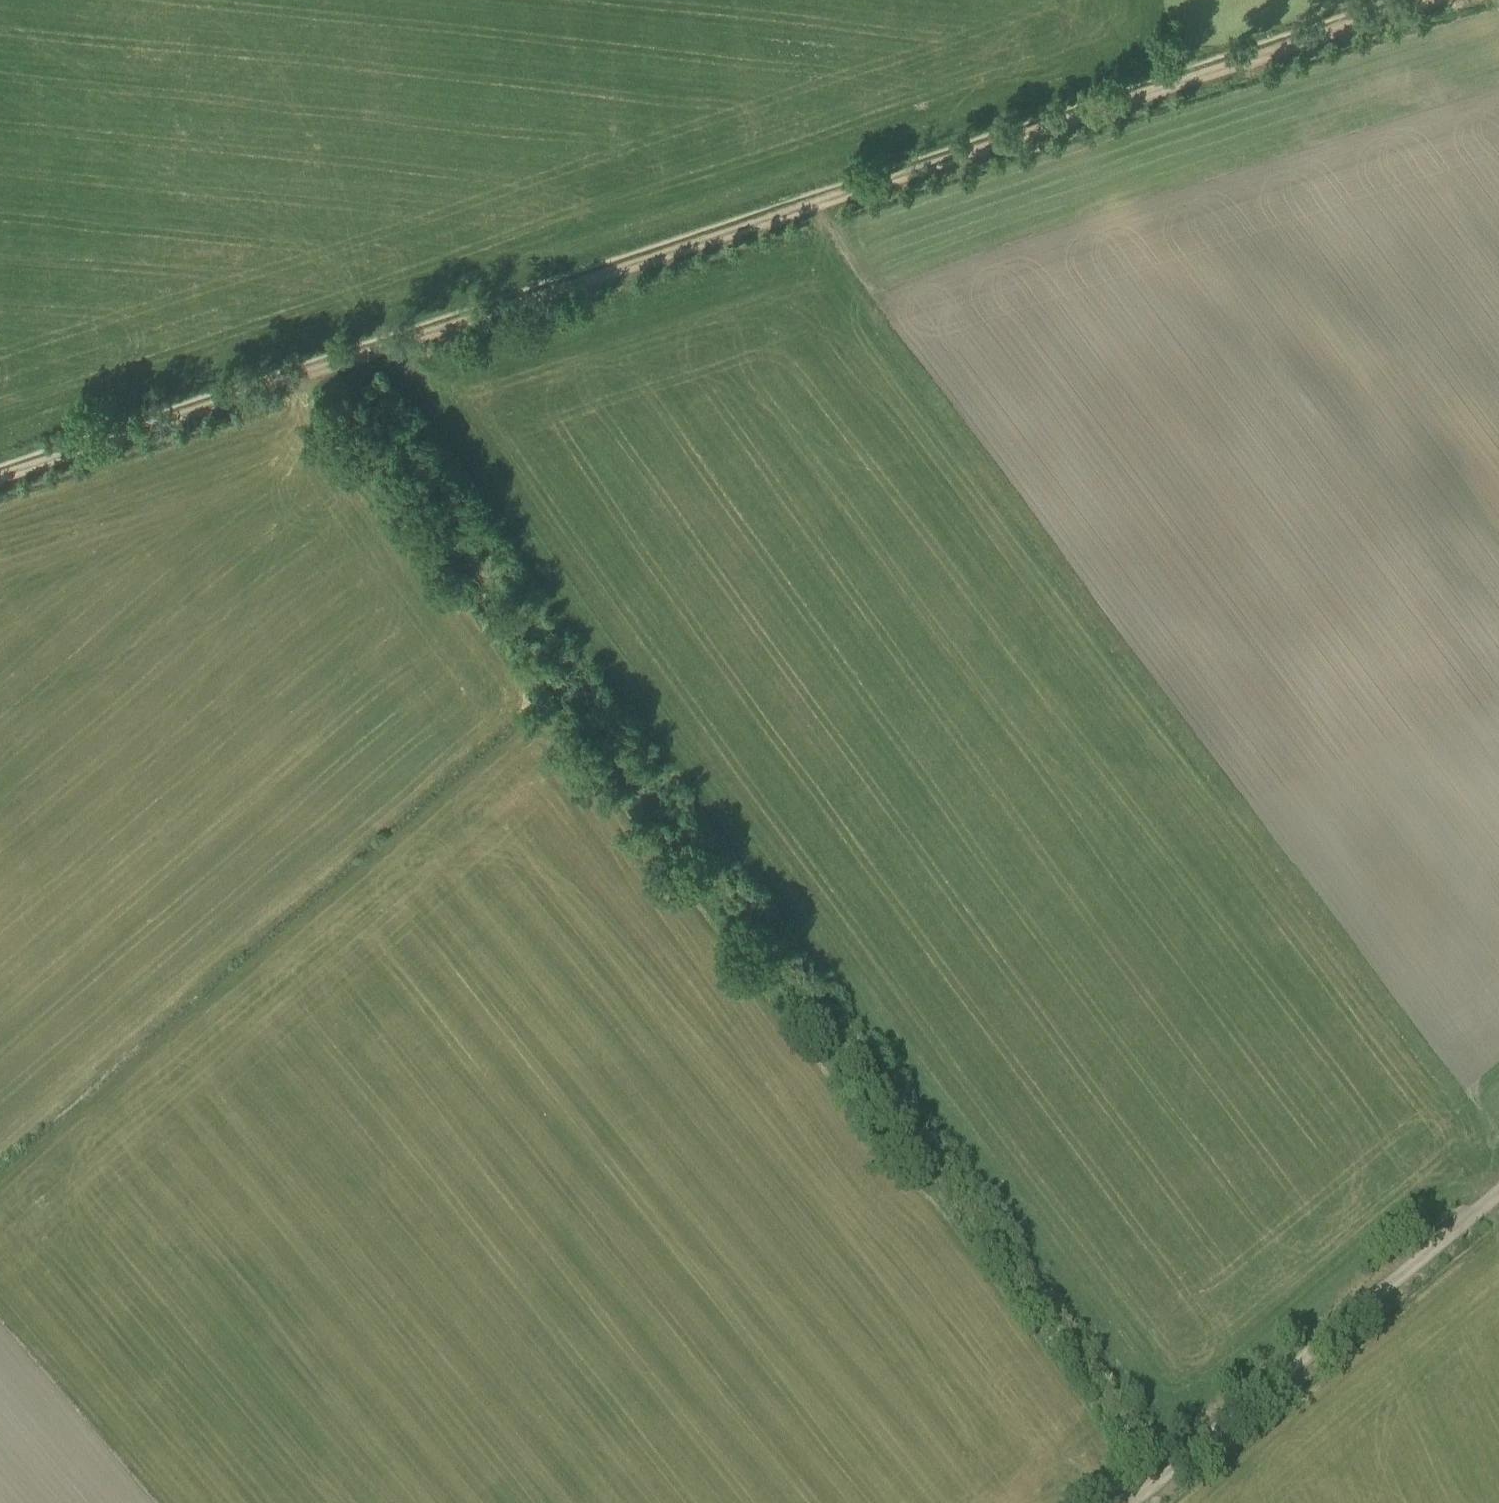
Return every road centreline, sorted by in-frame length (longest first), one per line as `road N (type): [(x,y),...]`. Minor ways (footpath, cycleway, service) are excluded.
road 1 (track): [(0,478),(1430,0)]
road 2 (track): [(1137,1502),(1498,1196)]

